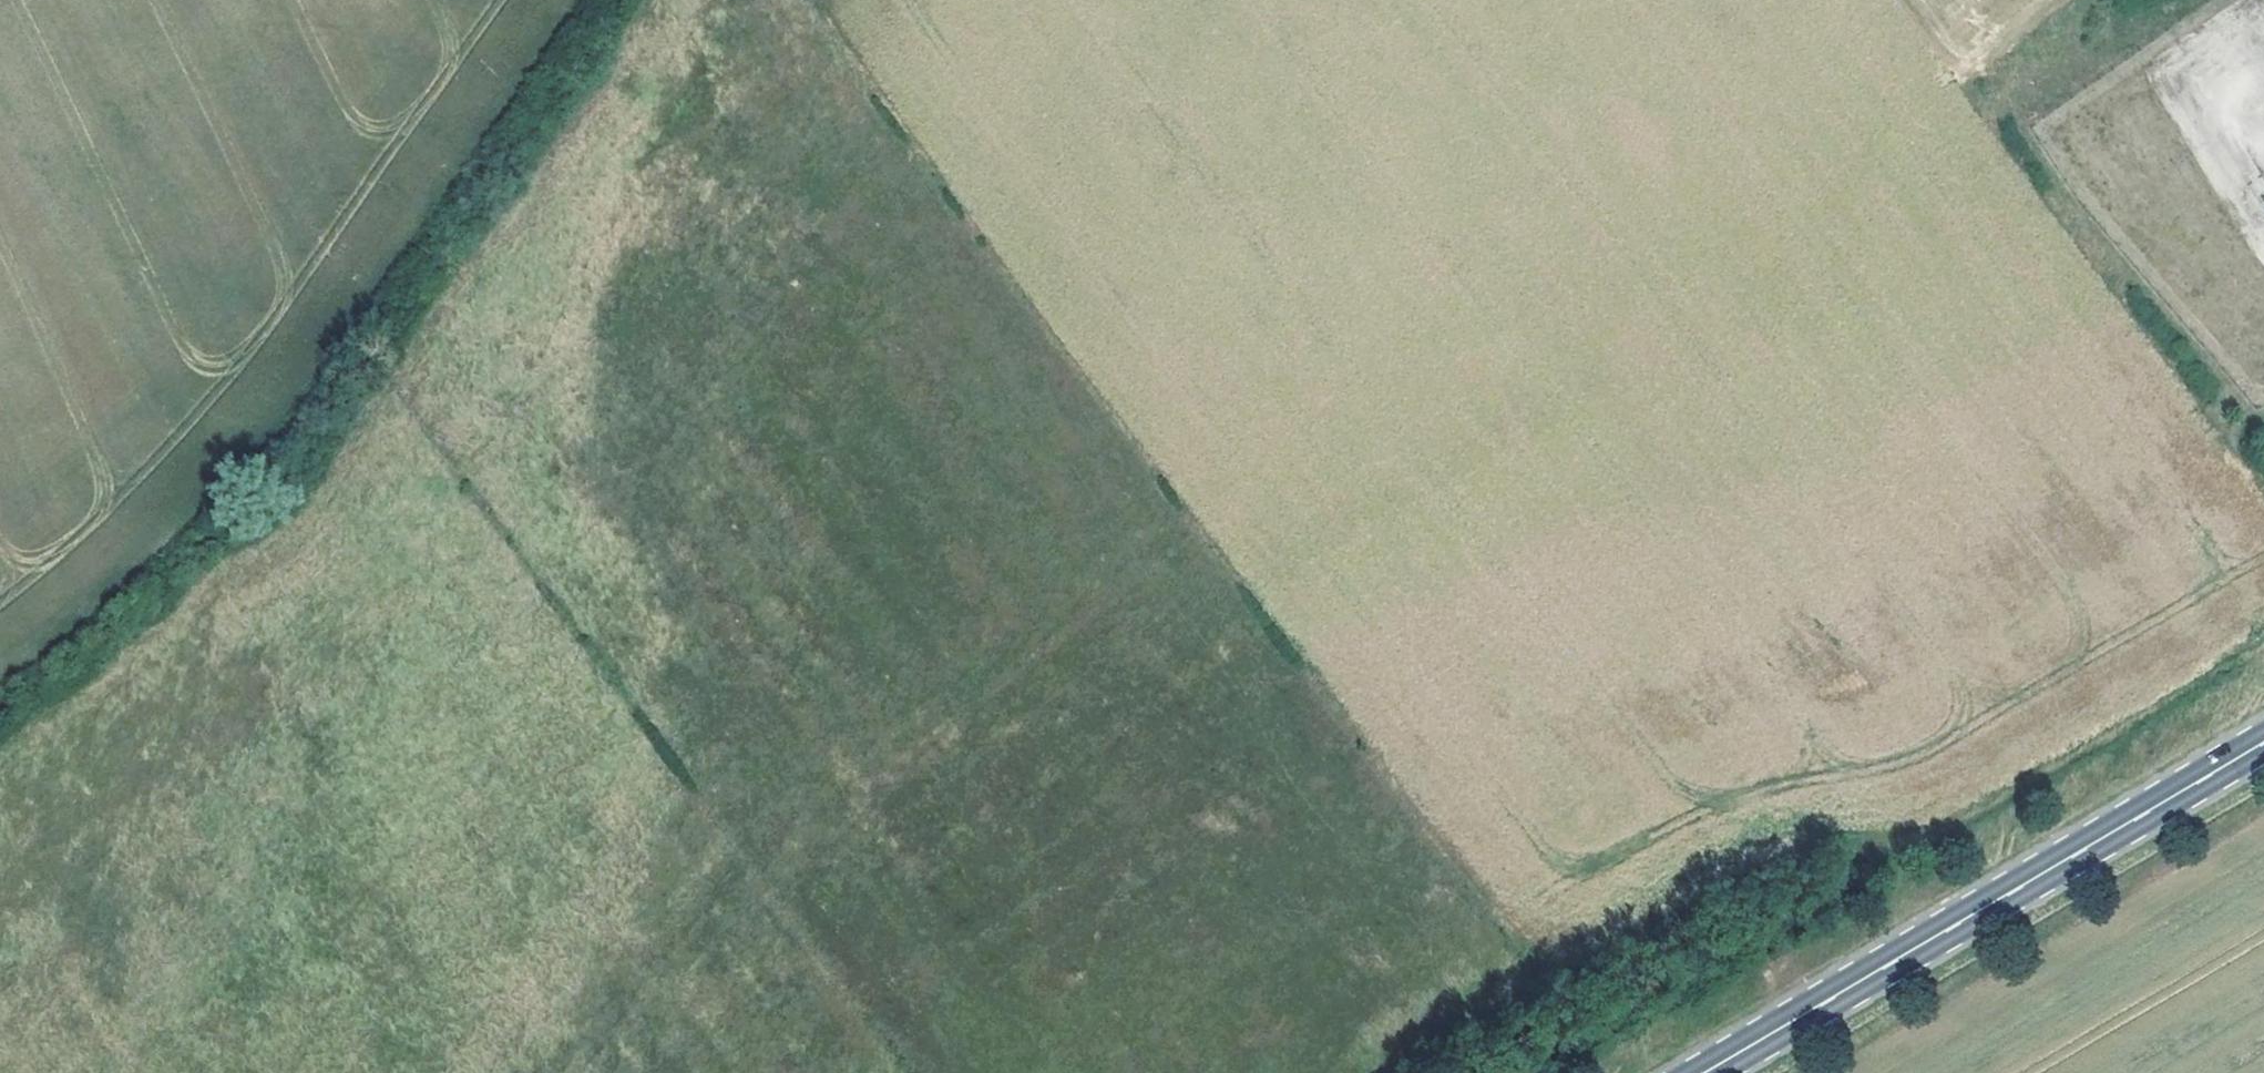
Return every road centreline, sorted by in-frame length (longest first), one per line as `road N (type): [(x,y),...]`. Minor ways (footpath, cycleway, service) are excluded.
road 1 (primary): [(2263,741),(1702,1072)]

